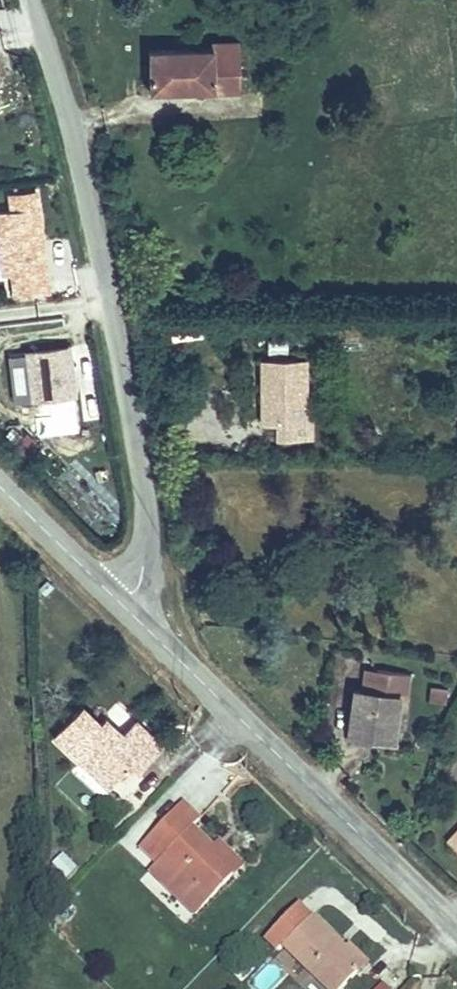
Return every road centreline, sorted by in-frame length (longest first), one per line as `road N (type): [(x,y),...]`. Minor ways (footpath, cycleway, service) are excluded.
road 1 (unclassified): [(120,605),(140,581),(150,508),(89,179),(33,0)]
road 2 (tertiary): [(456,930),(120,605)]
road 3 (tertiary): [(120,605),(0,488)]

